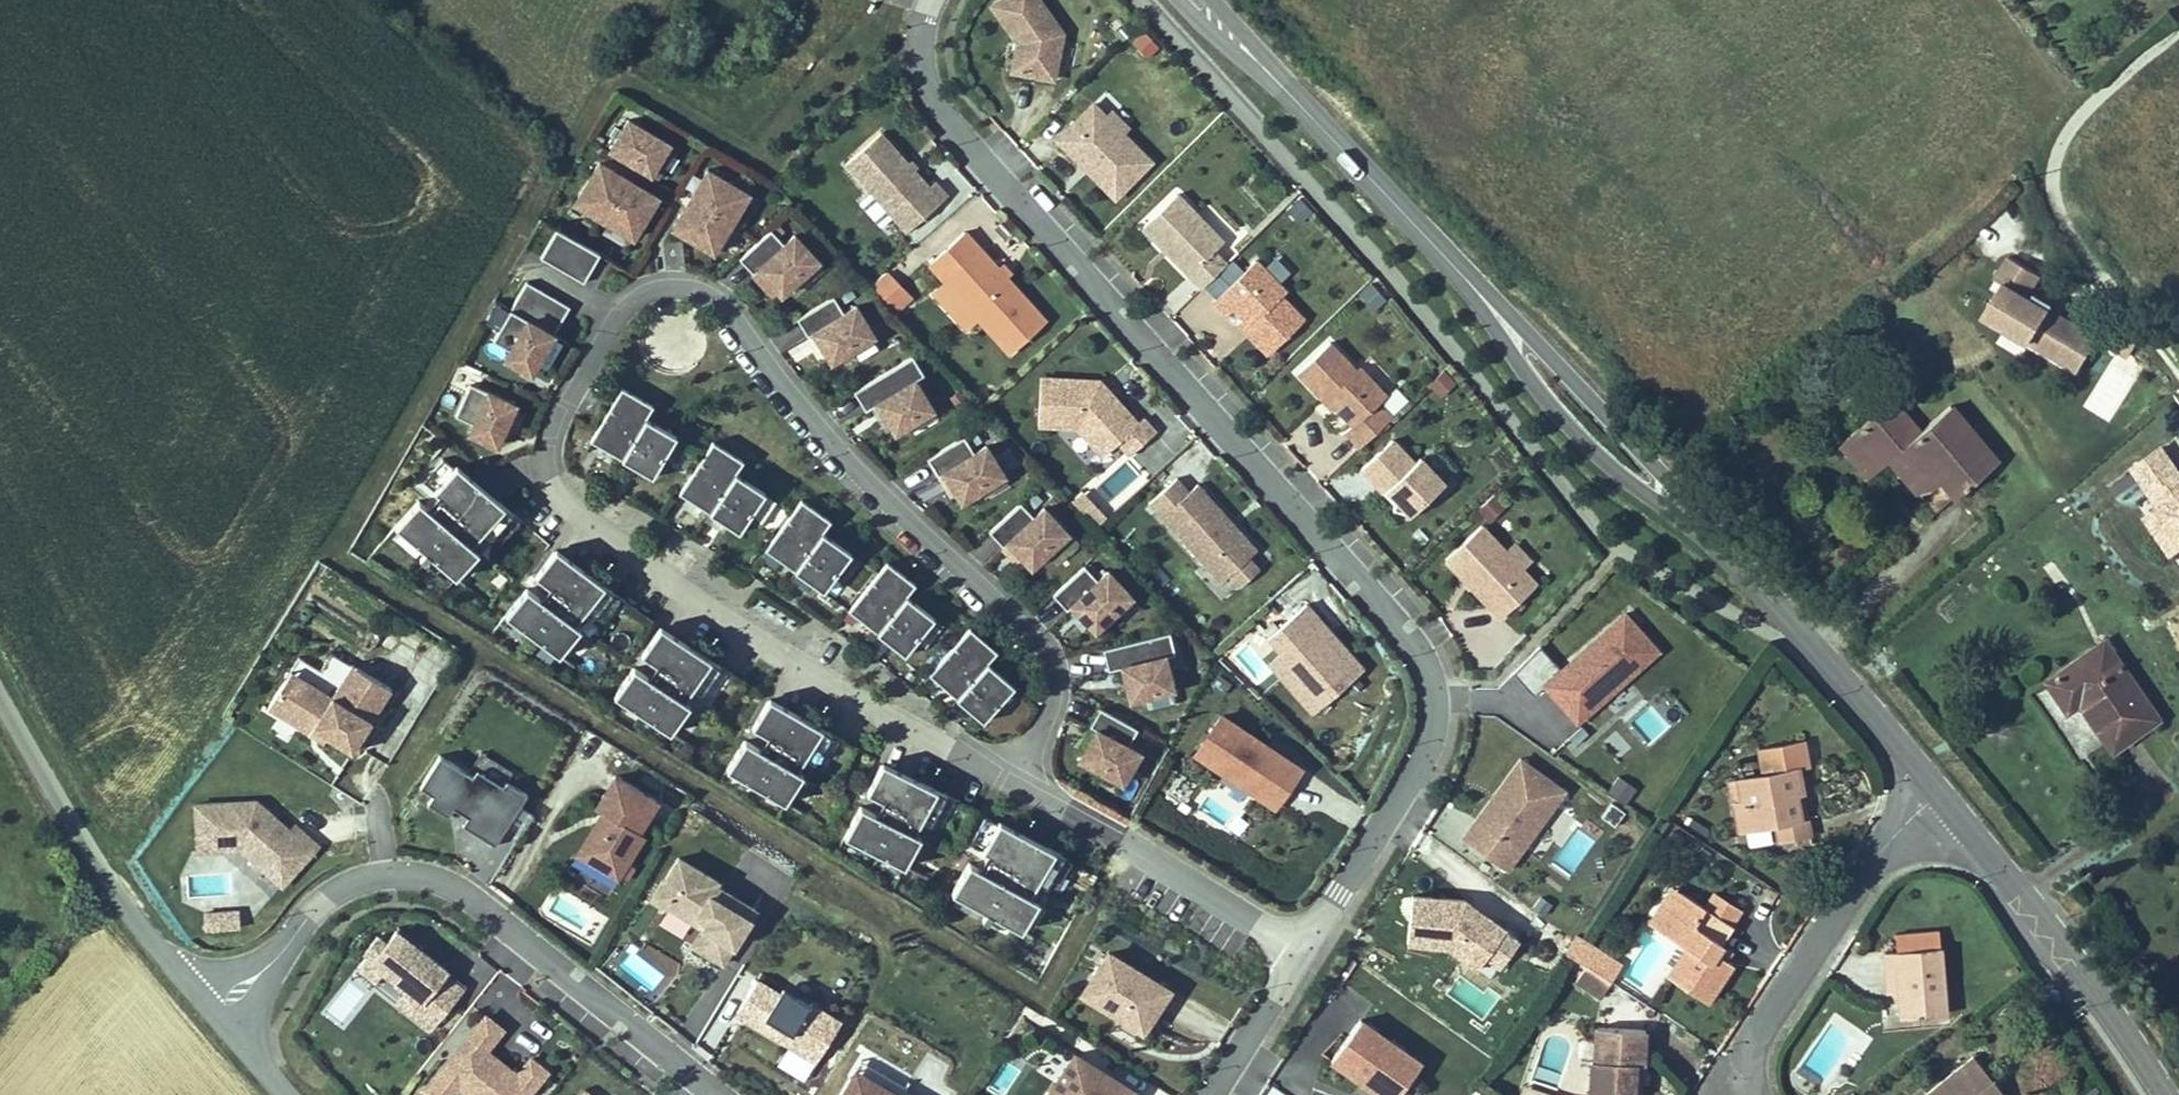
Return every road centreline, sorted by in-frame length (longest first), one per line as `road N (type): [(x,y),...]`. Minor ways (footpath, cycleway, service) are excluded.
road 1 (residential): [(1011,784),(903,726),(559,499),(545,458),(549,432),(624,309),(670,291),(719,305),(834,453),(1029,638),(1050,680),(1041,728)]
road 2 (residential): [(1298,954),(1426,745),(1431,690),(1421,662),(934,110),(919,54),(931,0)]
road 3 (residential): [(213,1019),(342,890),(411,877),(472,902),(712,1094)]
road 4 (residential): [(2178,374),(2078,249),(2050,183),(2069,131),(2177,33)]
road 5 (tertiary): [(1451,266),(1516,362),(1596,457),(1715,540)]
road 6 (residential): [(0,700),(123,912),(213,1019)]
road 7 (tertiary): [(1935,789),(2167,1094)]
road 8 (tertiary): [(1715,540),(1451,266)]
road 9 (tertiary): [(1190,0),(1451,266)]
road 10 (residential): [(1753,1094),(1747,1061),(1758,1035),(1935,789)]
road 11 (residential): [(1298,954),(1011,784)]
road 12 (tertiary): [(1715,540),(1935,789)]
road 13 (residential): [(1212,1094),(1298,954)]

